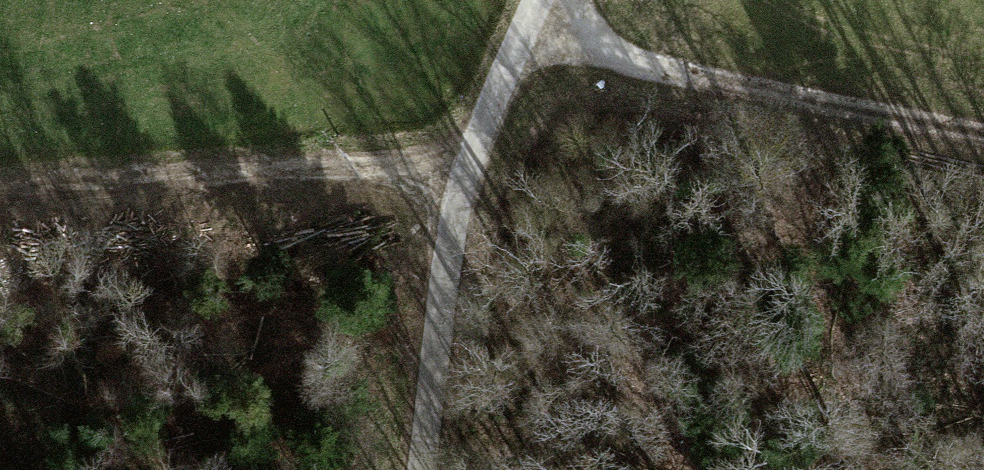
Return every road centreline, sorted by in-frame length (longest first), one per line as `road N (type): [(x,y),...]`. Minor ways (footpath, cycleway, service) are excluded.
road 1 (unclassified): [(406,469),(469,153),(537,0)]
road 2 (track): [(469,153),(0,190)]
road 3 (track): [(531,18),(695,78),(983,132)]

